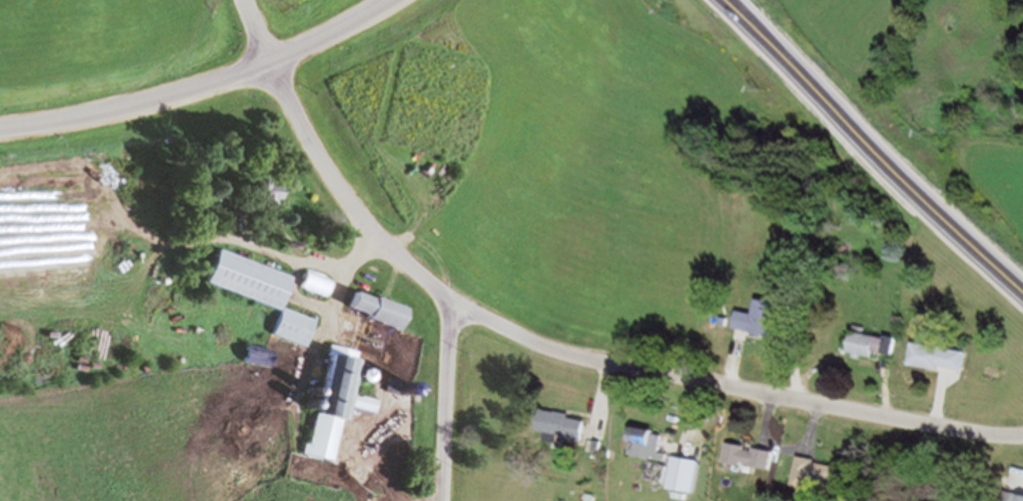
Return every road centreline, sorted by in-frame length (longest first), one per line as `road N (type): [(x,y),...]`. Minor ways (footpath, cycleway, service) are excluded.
road 1 (residential): [(1022,435),(610,362),(504,329),(405,262),(343,194),(300,128),(243,0)]
road 2 (secondary): [(385,0),(269,62),(140,101),(0,126)]
road 3 (primary): [(1022,288),(734,0)]
road 4 (residential): [(445,295),(440,500)]

